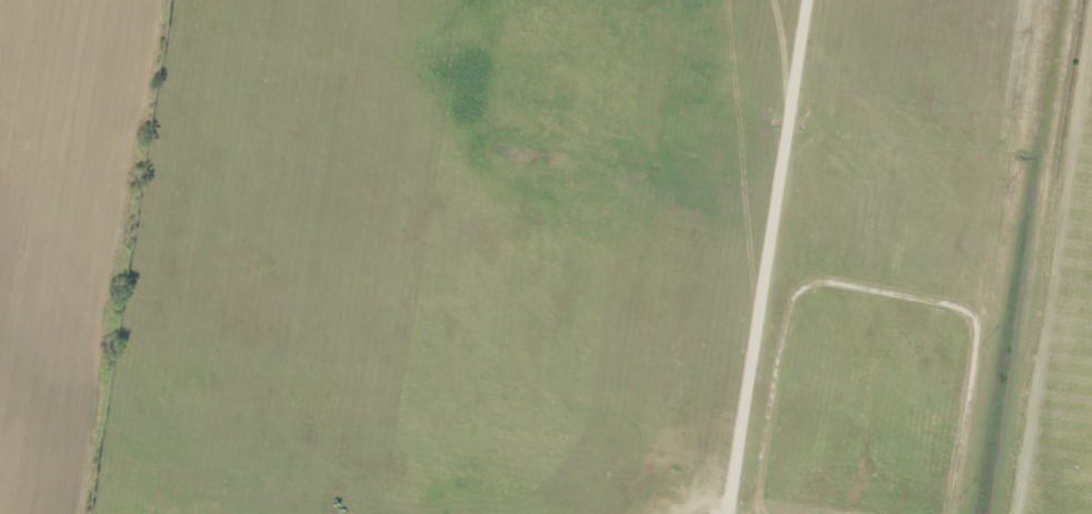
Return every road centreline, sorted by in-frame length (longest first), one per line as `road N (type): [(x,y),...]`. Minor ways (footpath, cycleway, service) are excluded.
road 1 (residential): [(725,513),(805,0)]

